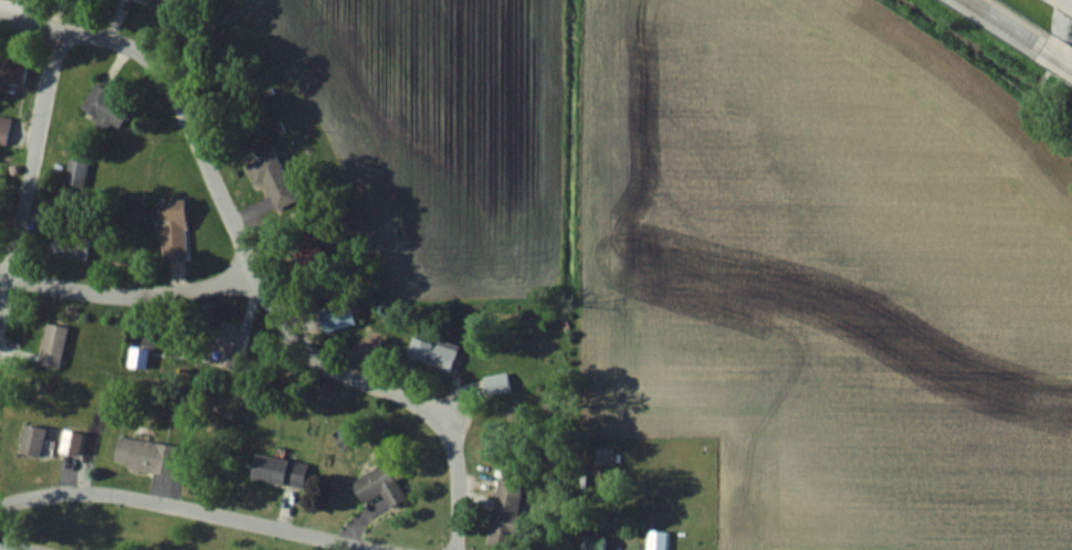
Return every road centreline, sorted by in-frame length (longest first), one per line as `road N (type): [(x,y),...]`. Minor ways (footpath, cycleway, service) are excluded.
road 1 (residential): [(453,549),(458,459),(423,405),(318,361),(250,272),(172,89),(134,45),(0,14)]
road 2 (residential): [(390,549),(97,493),(19,497),(0,507)]
road 3 (residential): [(0,306),(62,25)]
road 4 (residential): [(6,278),(145,297),(250,272)]
road 5 (trunk): [(969,0),(1071,68)]

